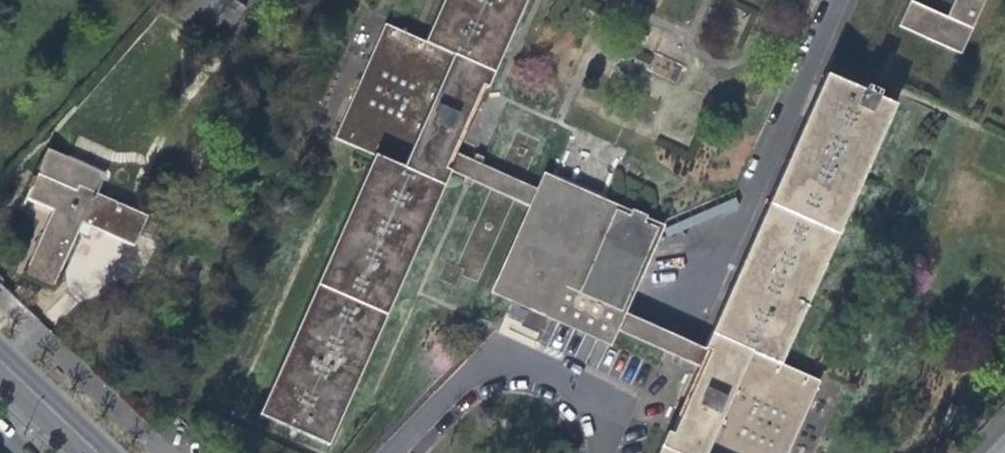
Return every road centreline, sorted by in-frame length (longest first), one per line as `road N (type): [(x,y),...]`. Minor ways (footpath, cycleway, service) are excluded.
road 1 (tertiary): [(87,452),(0,369)]

